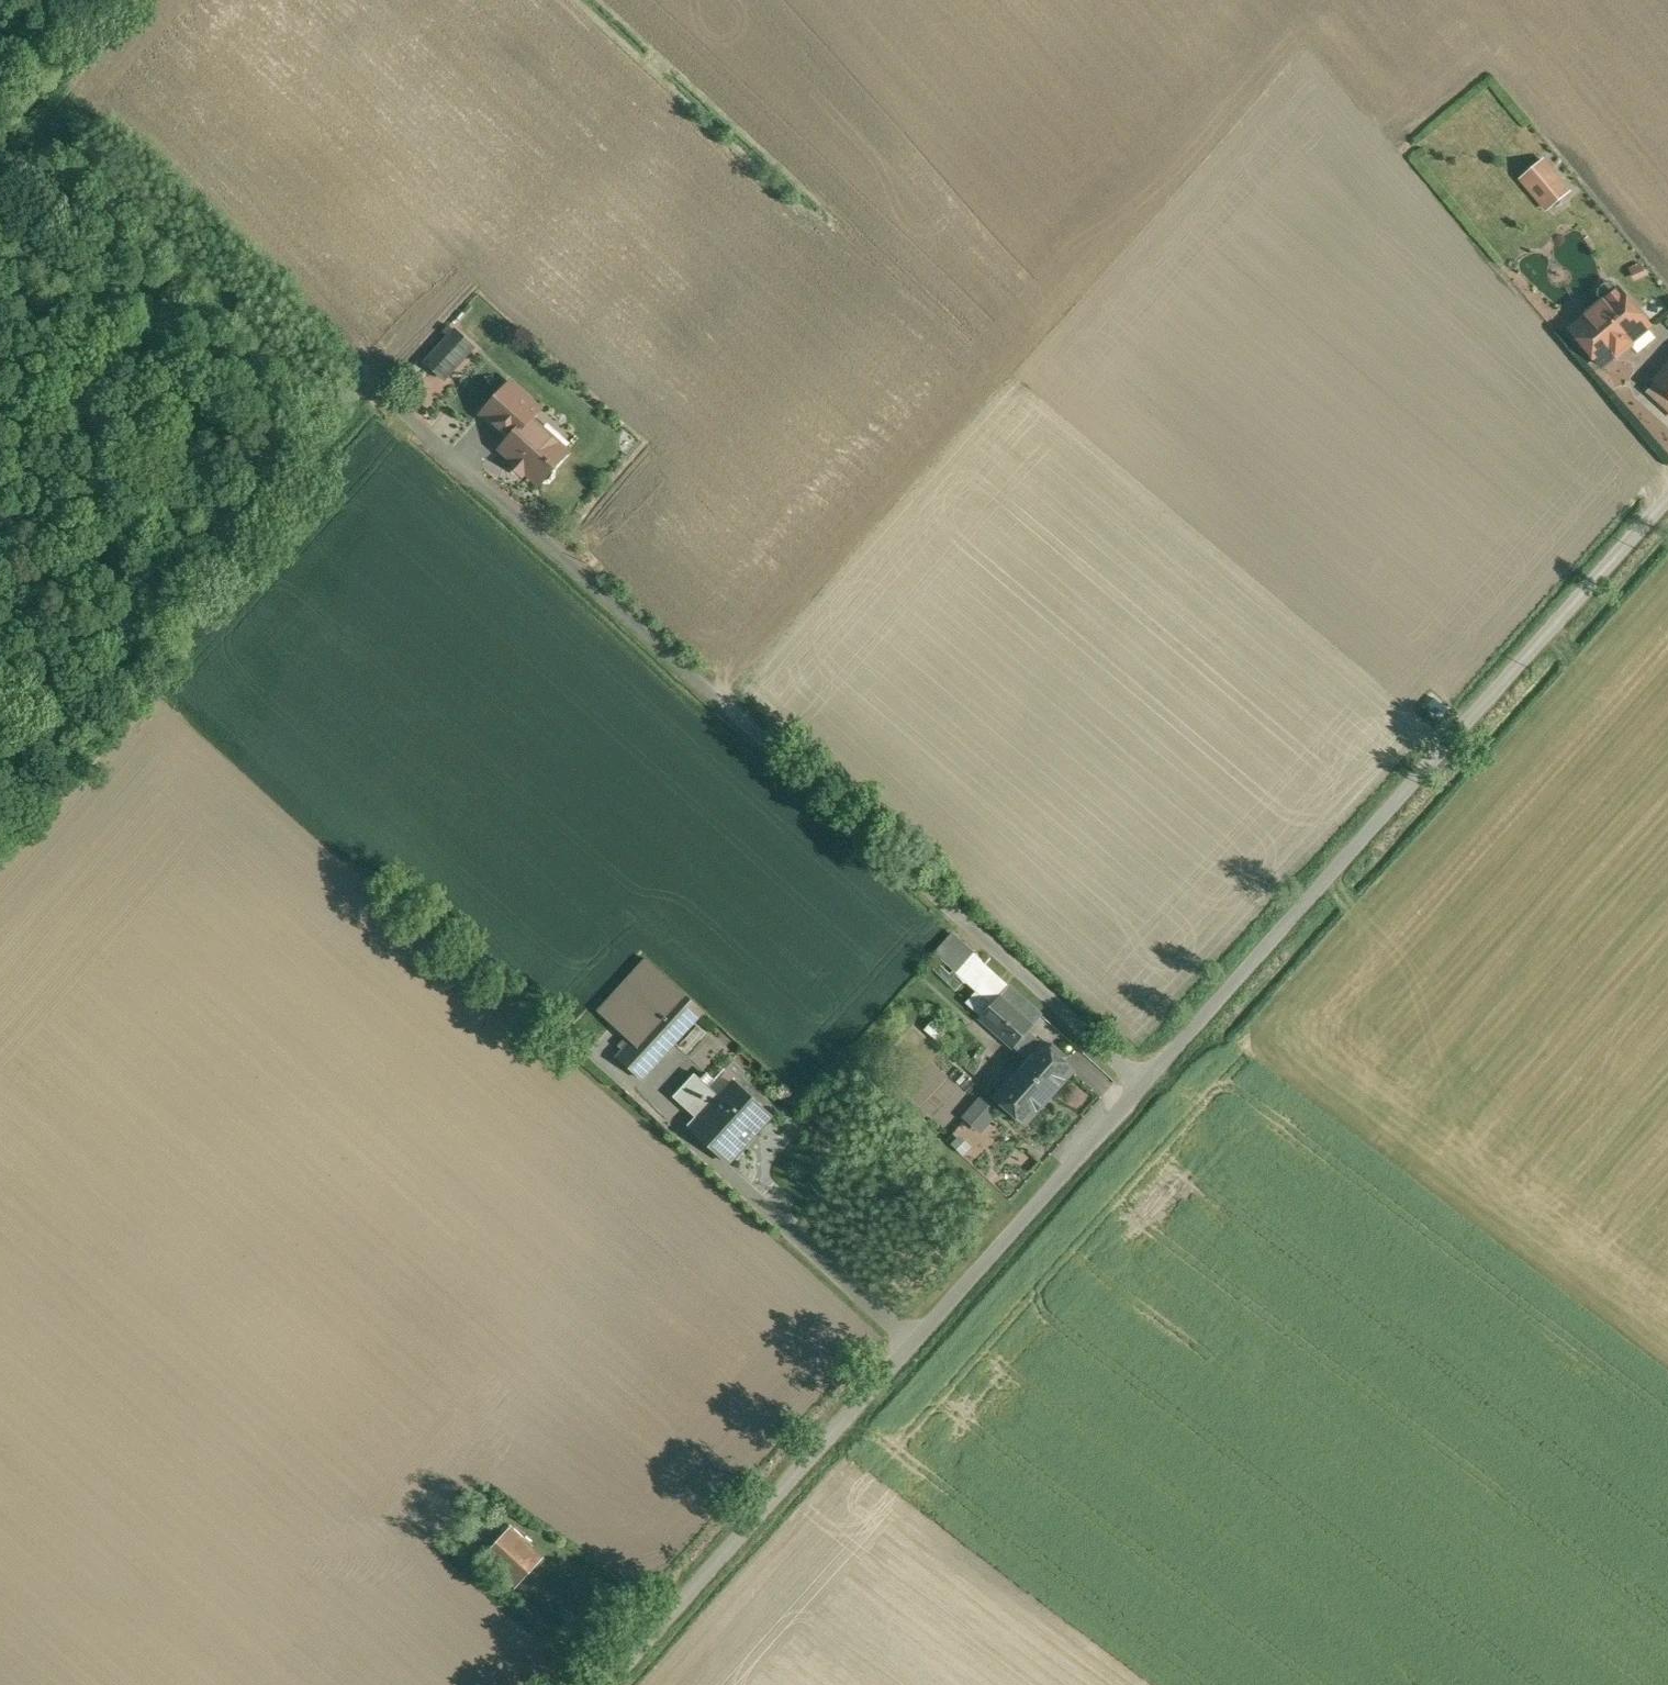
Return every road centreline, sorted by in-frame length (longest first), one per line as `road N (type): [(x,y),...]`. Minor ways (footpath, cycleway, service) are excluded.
road 1 (unclassified): [(1667,498),(608,1684)]

